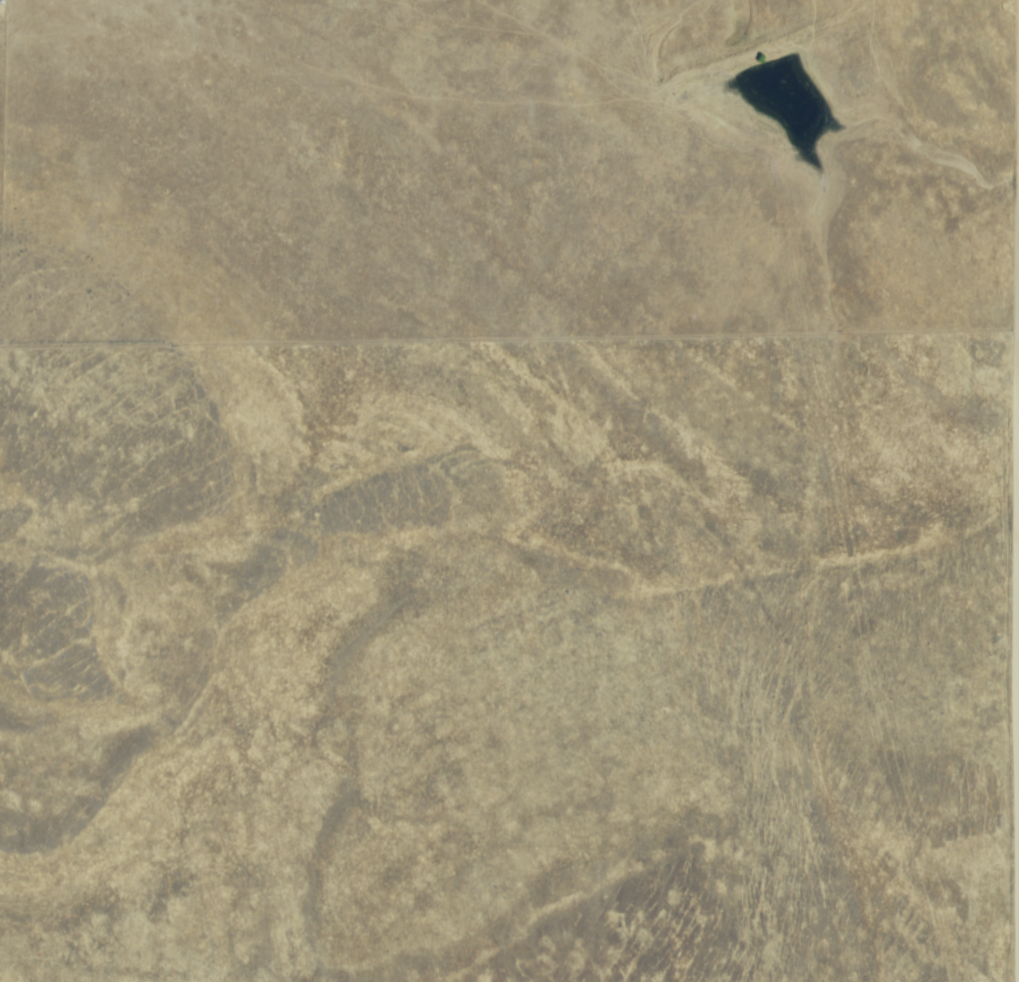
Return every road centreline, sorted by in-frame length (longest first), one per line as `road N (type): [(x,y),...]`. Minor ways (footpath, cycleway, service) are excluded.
road 1 (track): [(1018,981),(1018,203)]

